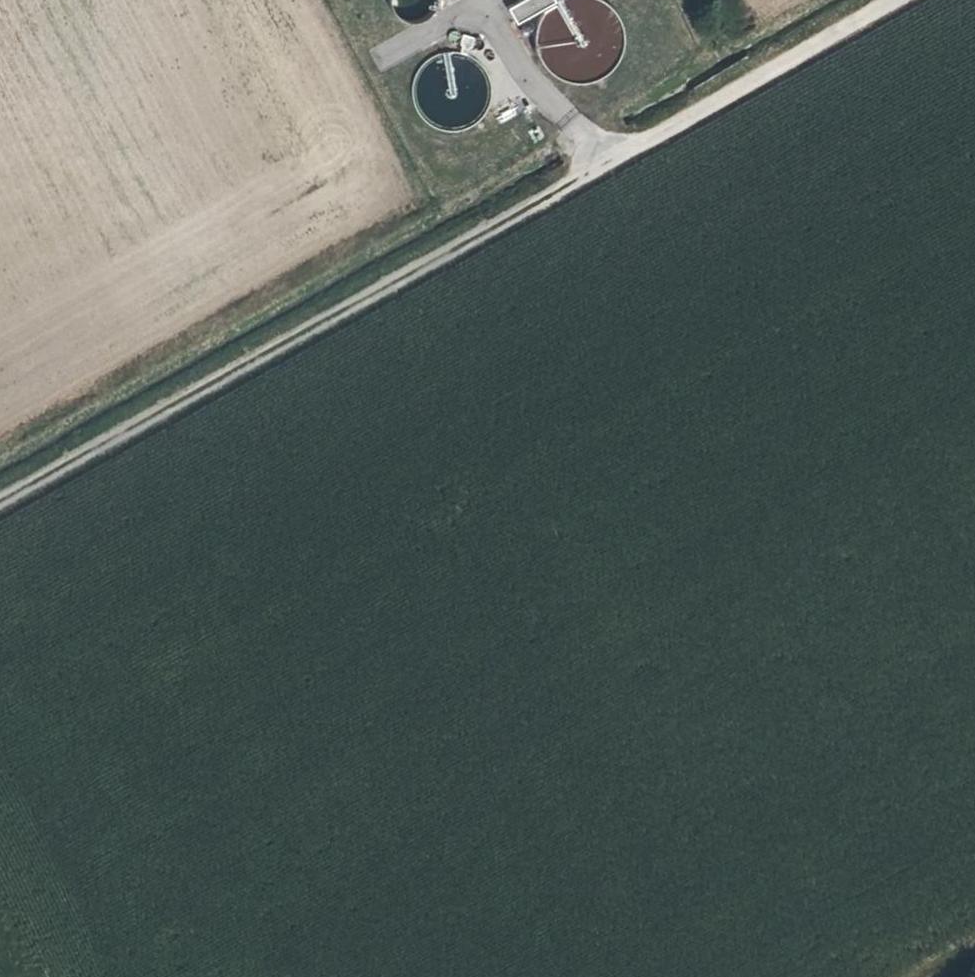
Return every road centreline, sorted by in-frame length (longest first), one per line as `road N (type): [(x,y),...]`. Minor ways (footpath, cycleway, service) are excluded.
road 1 (track): [(0,505),(904,0)]

